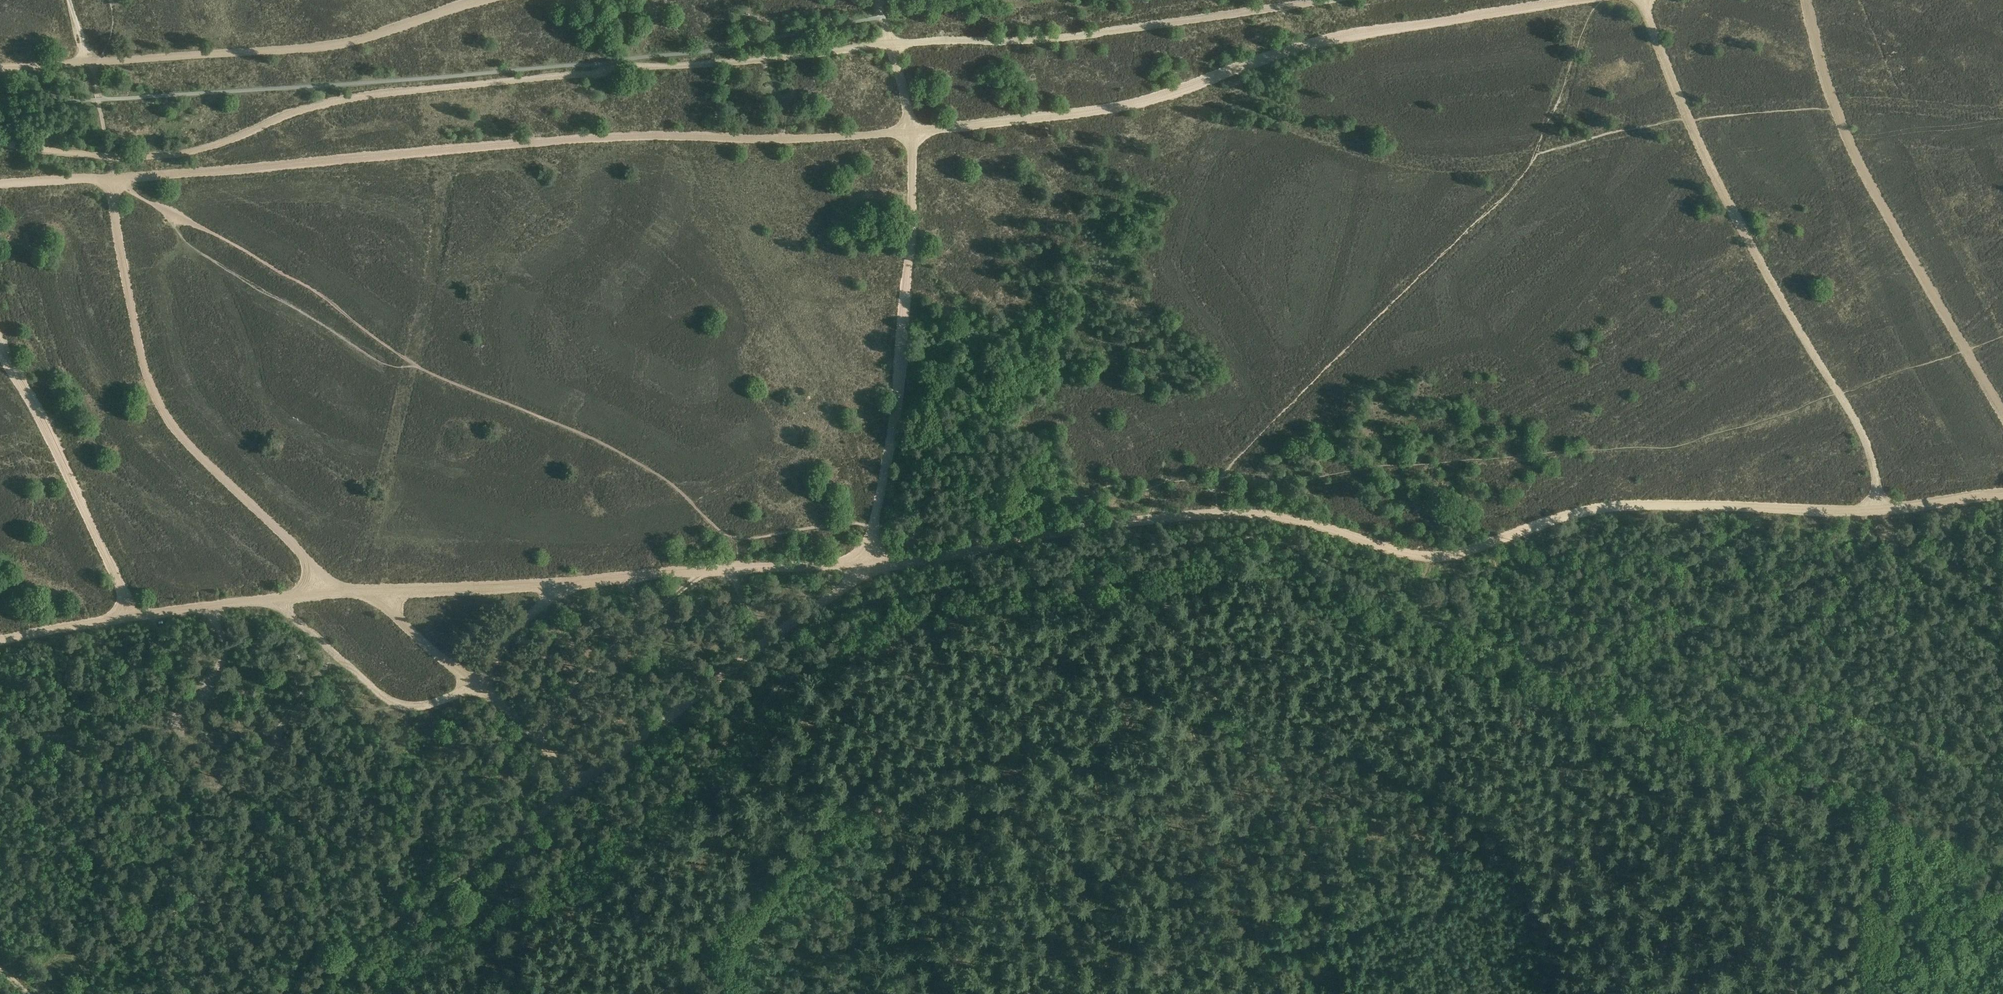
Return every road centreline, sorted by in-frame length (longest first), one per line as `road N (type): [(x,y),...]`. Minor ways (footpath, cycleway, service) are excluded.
road 1 (track): [(1643,0),(1752,248),(1861,432),(1876,509),(1587,510),(1441,556),(1287,518),(1218,512),(1125,522)]
road 2 (track): [(1841,993),(1633,918),(1613,905),(1598,875),(1563,852),(1504,841),(1491,811),(1420,773),(1212,702),(1140,706),(1078,755),(1019,767),(929,818),(847,821),(701,941)]
road 3 (track): [(1326,0),(1065,40),(893,43),(339,98),(201,146),(107,155)]
road 4 (track): [(873,523),(894,436),(912,128),(811,139),(626,137),(112,178)]
road 5 (track): [(1147,556),(1201,540),(1298,544),(1357,570),(1392,601),(1545,666),(2002,841)]
road 6 (track): [(881,0),(912,128),(1120,105),(1318,37),(1560,0)]
road 7 (track): [(309,993),(576,780),(863,571)]
road 8 (track): [(335,592),(673,571),(863,571)]
road 9 (track): [(112,178),(138,345),(166,419),(335,592)]
road 10 (track): [(486,0),(309,50),(86,62)]
road 11 (track): [(1176,629),(1189,721),(1322,993)]
road 12 (track): [(875,599),(846,614),(750,725),(621,828)]
road 13 (track): [(376,591),(523,721),(621,828)]
road 14 (track): [(335,592),(0,640)]
road 15 (track): [(0,743),(119,734),(163,722),(246,642),(263,601)]
road 16 (track): [(621,828),(554,876),(443,927),(350,993)]
road 17 (track): [(0,352),(135,617)]
road 18 (track): [(168,718),(185,774),(187,858),(197,890),(261,993)]
road 19 (track): [(1836,109),(1879,205),(1967,351)]
road 20 (track): [(477,685),(403,706),(368,686),(278,599)]
road 21 (track): [(1125,522),(888,567)]
road 22 (track): [(403,706),(369,725),(316,730),(270,698),(199,687)]
road 23 (track): [(935,589),(1147,556)]
road 24 (track): [(1876,993),(1889,798)]
road 25 (track): [(650,862),(701,941),(721,993)]
road 26 (track): [(477,685),(560,583)]
road 27 (track): [(2002,493),(1876,509)]
road 28 (track): [(592,993),(642,981),(701,941)]

